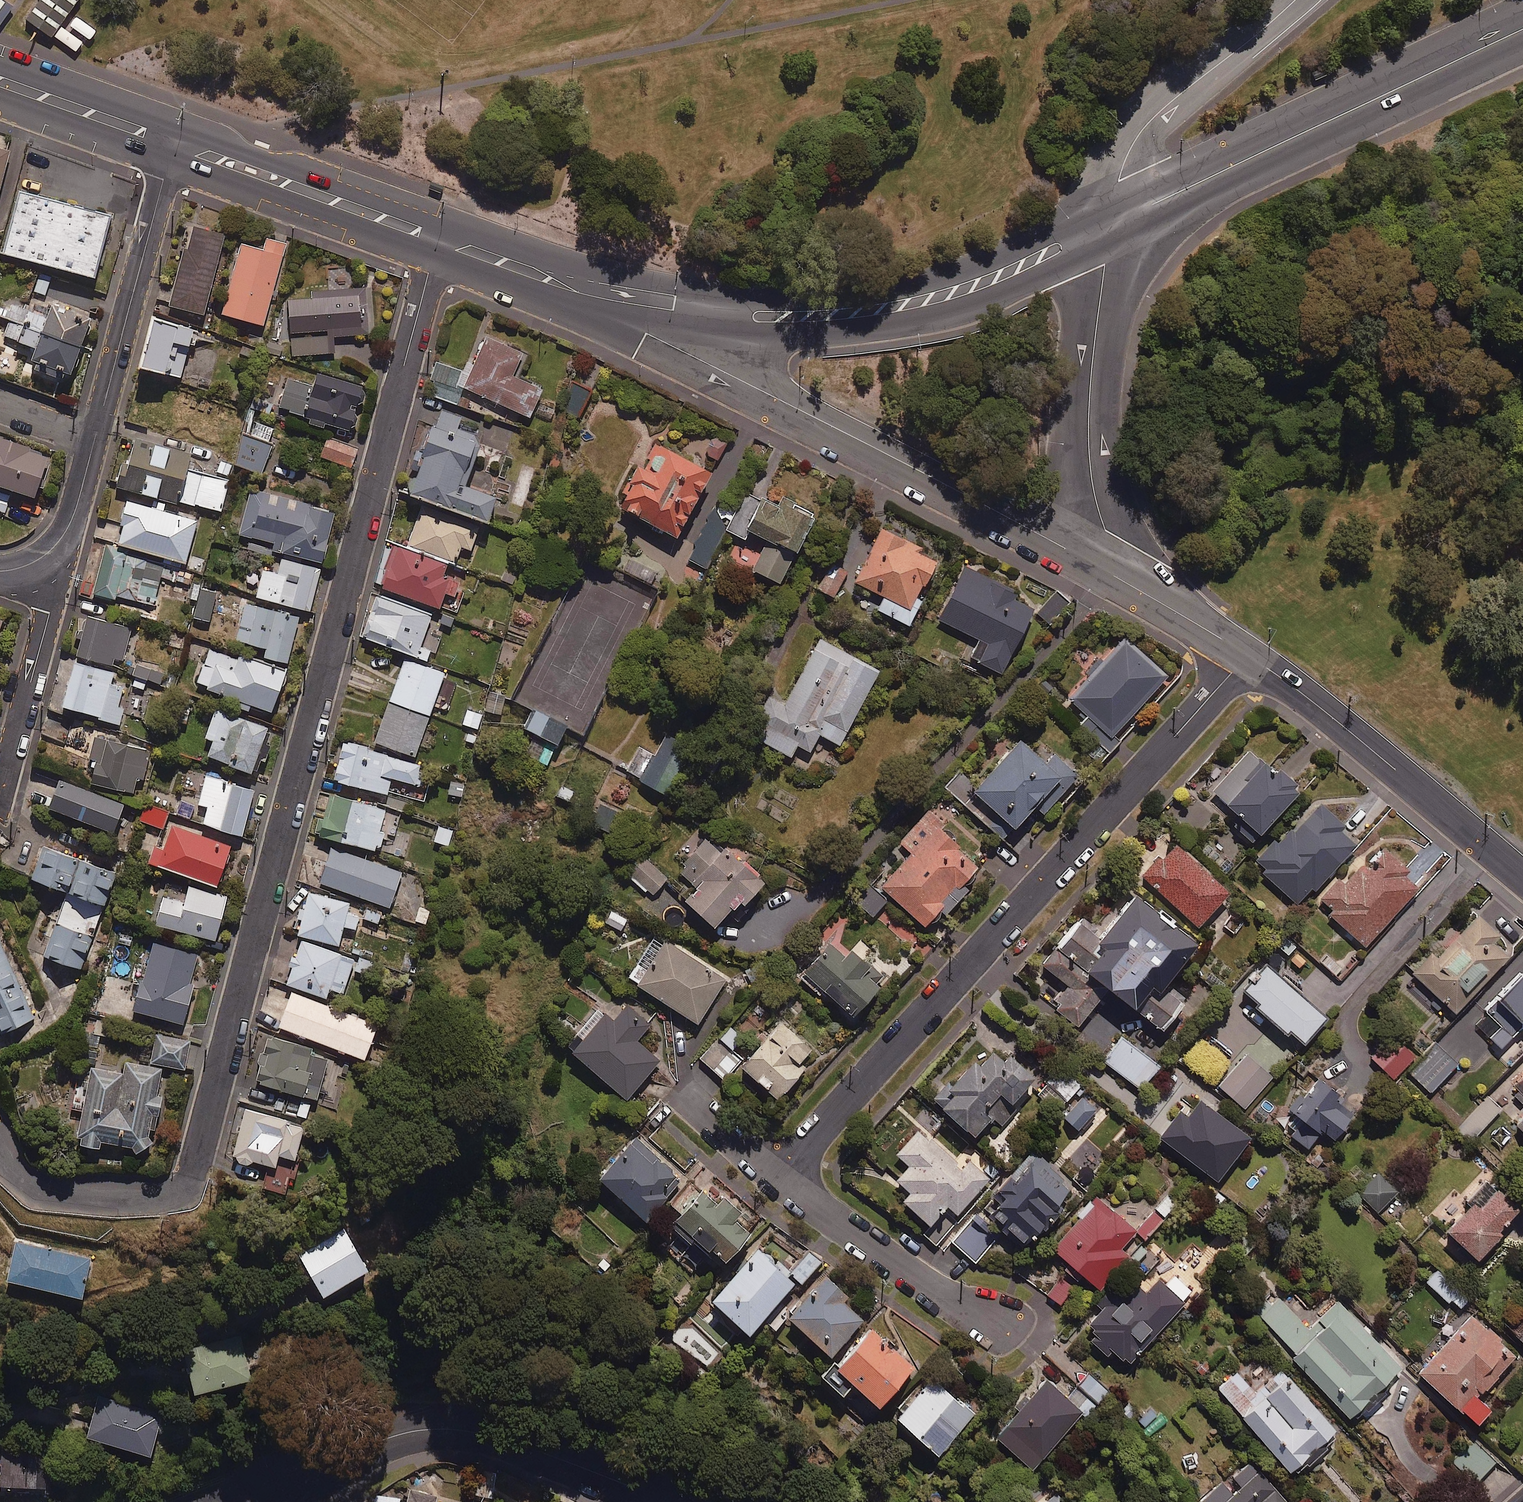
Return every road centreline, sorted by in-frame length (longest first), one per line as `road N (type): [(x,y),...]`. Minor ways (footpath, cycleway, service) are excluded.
road 1 (residential): [(428,261),(191,1180),(170,1194),(68,1195),(32,1184),(0,1149)]
road 2 (residential): [(781,1174),(1248,653)]
road 3 (tertiary): [(535,254),(750,296),(854,294),(948,277),(1044,236),(1118,231)]
road 4 (tertiary): [(1522,34),(1118,231)]
road 5 (residential): [(666,1501),(493,1440),(445,1431),(353,1448),(274,1501)]
road 6 (tertiary): [(1104,571),(735,378)]
road 7 (tertiary): [(1118,231),(1031,283),(916,323),(825,340),(737,338)]
road 8 (tertiary): [(1522,879),(1248,653)]
road 9 (residential): [(1104,571),(1088,444),(1104,273),(1118,231)]
road 10 (residential): [(1118,231),(1120,177),(1139,134),(1292,0)]
road 11 (tertiary): [(178,128),(447,225)]
road 12 (tertiary): [(428,261),(165,166)]
road 13 (residential): [(1,792),(75,523)]
road 14 (residential): [(98,436),(165,166)]
road 15 (residential): [(999,1330),(781,1174)]
road 16 (tertiary): [(535,254),(577,286),(673,304),(737,338)]
road 17 (tertiary): [(611,317),(428,261)]
road 18 (tertiary): [(0,65),(178,128)]
road 19 (tertiary): [(165,166),(0,107)]
road 20 (tertiary): [(1248,653),(1104,571)]
road 21 (tertiary): [(735,378),(611,317)]
road 22 (tertiary): [(737,338),(611,317)]

